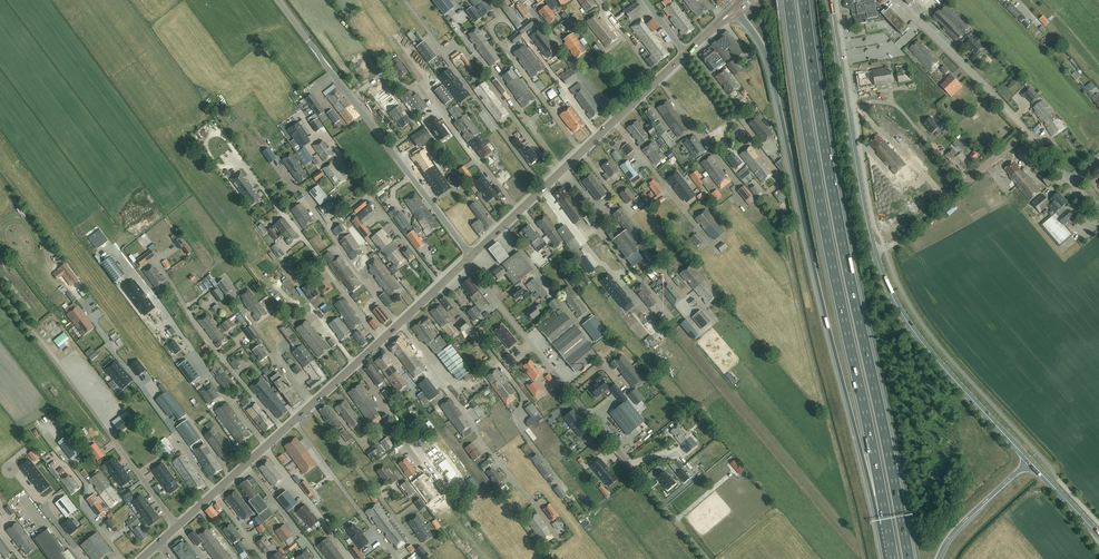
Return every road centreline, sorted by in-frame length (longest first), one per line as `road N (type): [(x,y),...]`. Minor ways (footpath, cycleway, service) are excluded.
road 1 (motorway): [(909,558),(832,187),(804,0)]
road 2 (motorway): [(736,9),(770,63),(815,272),(887,526)]
road 3 (motorway): [(789,0),(825,225),(887,526)]
road 4 (tertiary): [(177,526),(466,261)]
road 5 (unclassified): [(707,558),(466,261)]
road 6 (unclassified): [(472,256),(278,0)]
road 7 (unclassified): [(177,526),(0,291)]
road 8 (tertiary): [(472,256),(685,54)]
road 9 (tertiary): [(1030,461),(917,333),(874,252)]
road 10 (tertiary): [(874,252),(829,0)]
road 11 (residential): [(1027,131),(900,0)]
road 12 (track): [(893,244),(1021,136)]
road 13 (motorway): [(938,558),(957,529),(1030,461)]

